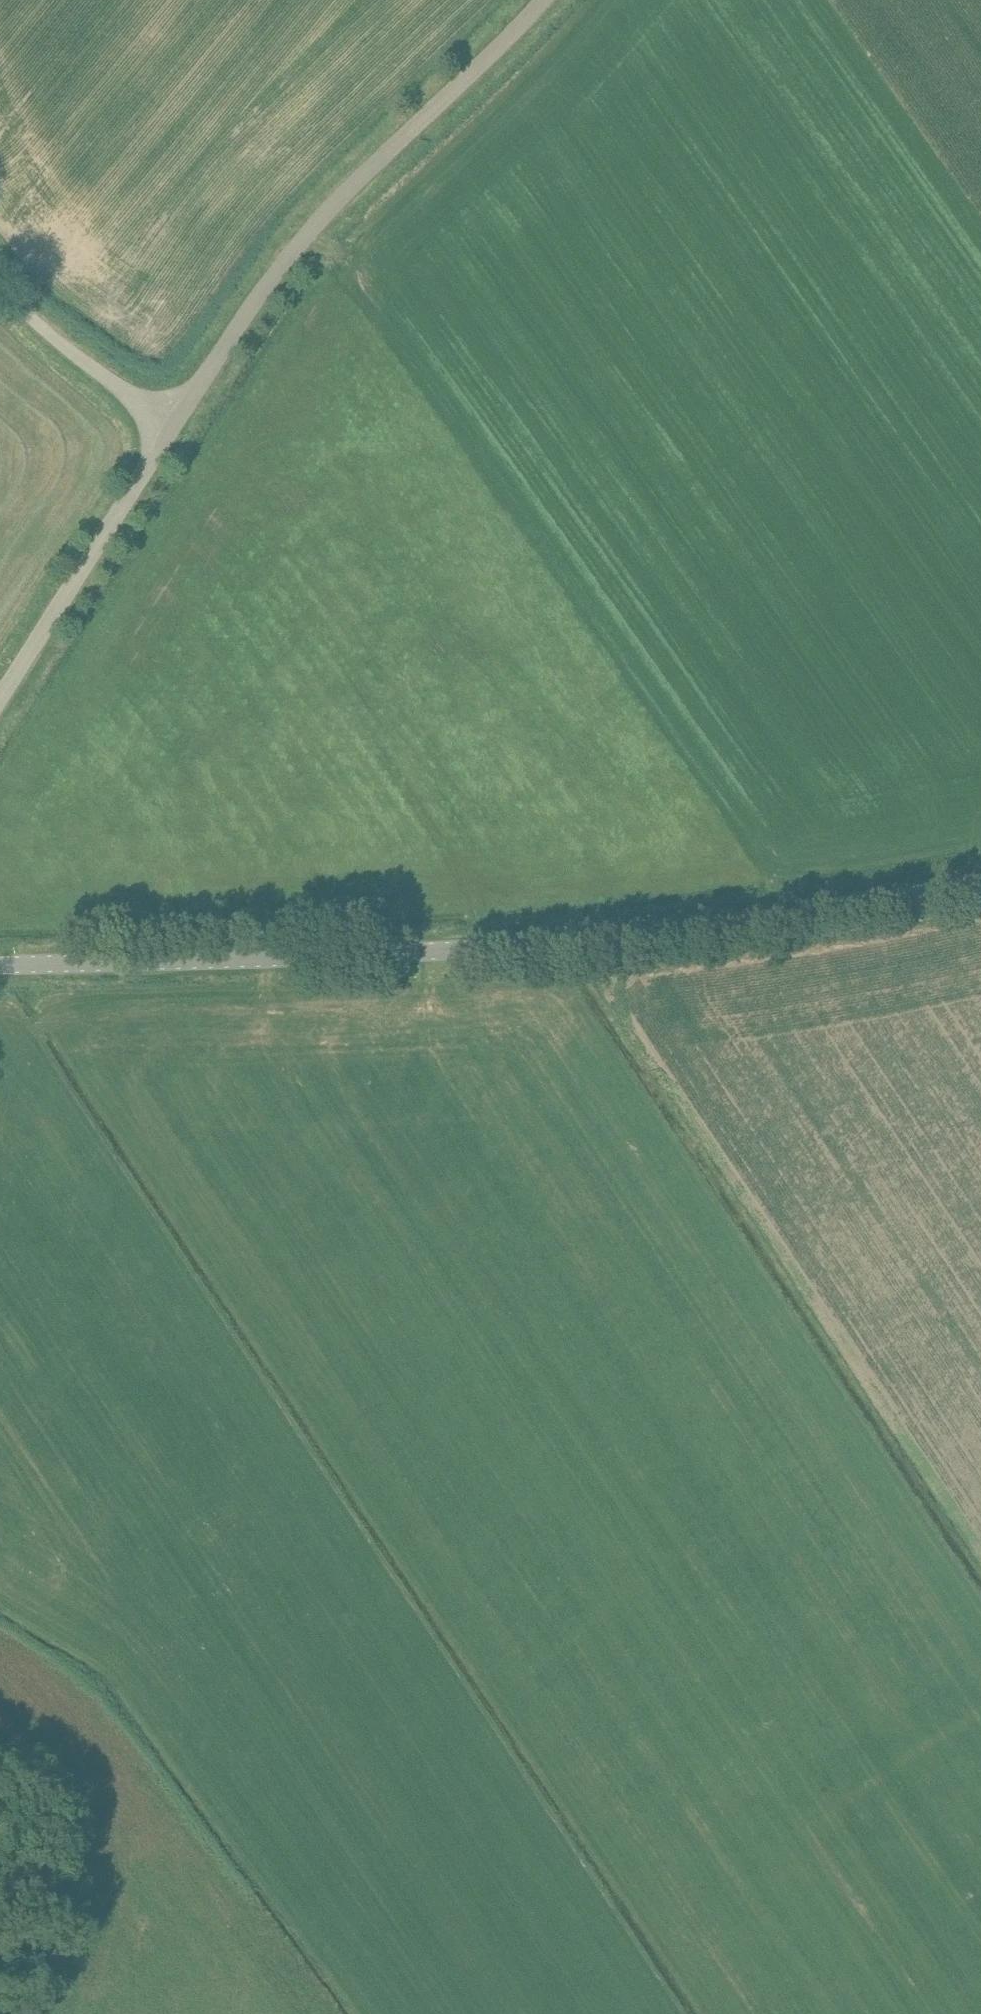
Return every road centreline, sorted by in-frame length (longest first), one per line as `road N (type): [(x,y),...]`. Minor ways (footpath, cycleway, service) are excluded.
road 1 (unclassified): [(0,970),(558,948),(904,900),(980,882)]
road 2 (tertiary): [(176,422),(281,254),(538,0)]
road 3 (tertiary): [(0,702),(176,422)]
road 4 (unclassified): [(176,422),(58,341),(0,282)]

